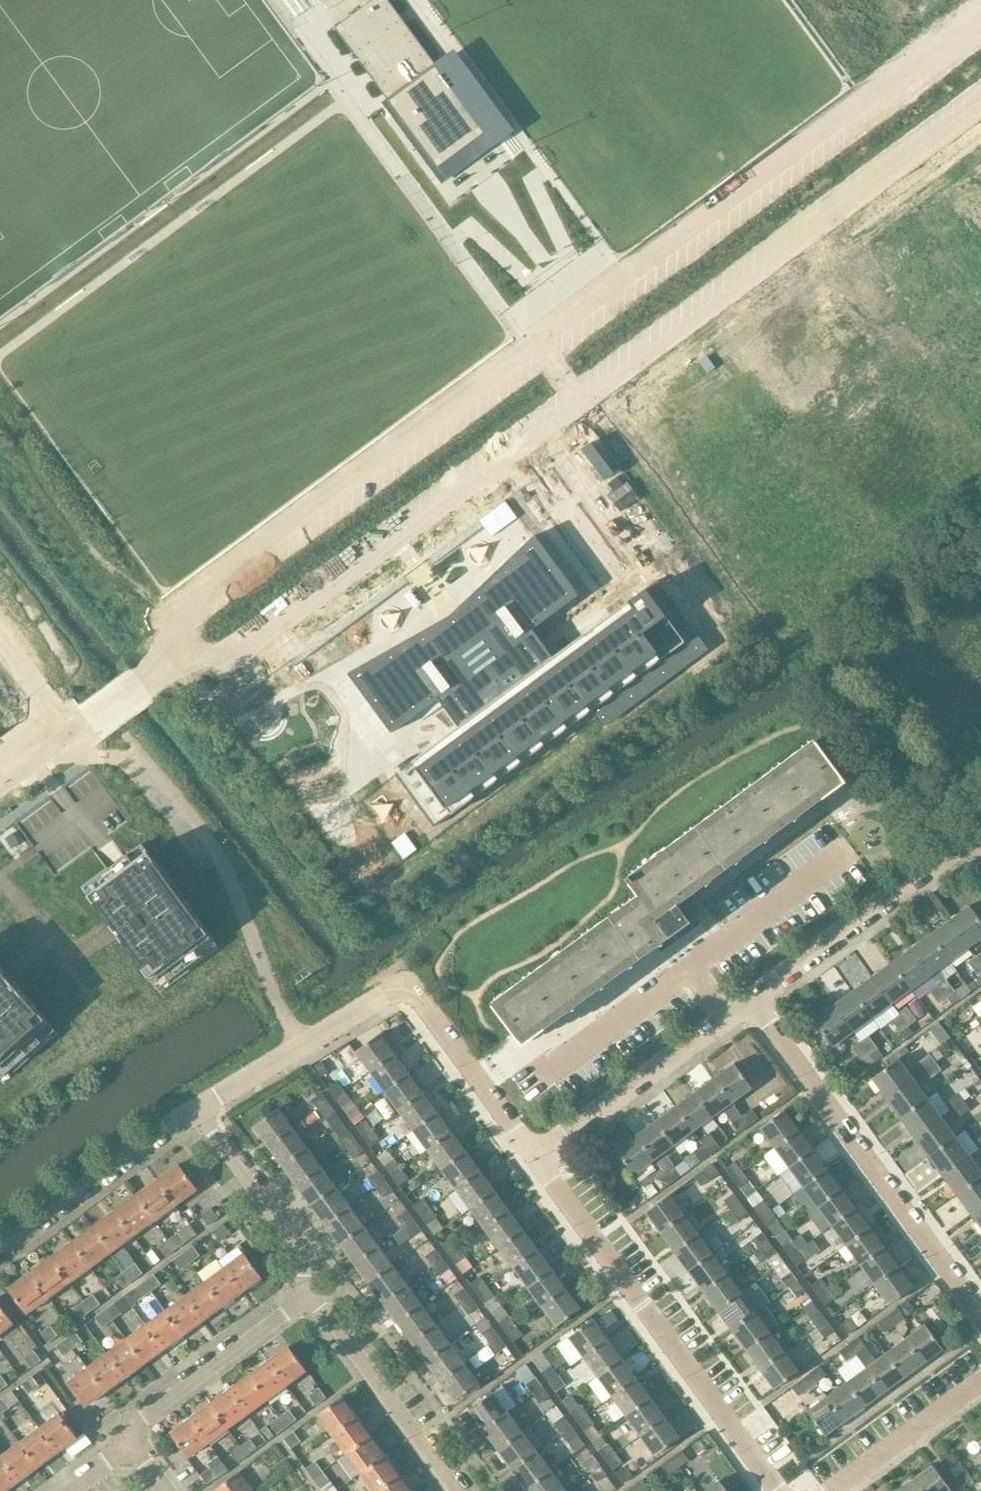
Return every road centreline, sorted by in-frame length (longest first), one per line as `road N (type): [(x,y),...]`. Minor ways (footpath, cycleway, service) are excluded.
road 1 (residential): [(980,15),(176,610),(165,631),(168,663)]
road 2 (residential): [(168,663),(200,672),(234,660),(980,116)]
road 3 (residential): [(780,1490),(534,1158)]
road 4 (residential): [(980,1314),(752,999)]
road 5 (residential): [(752,999),(975,834)]
road 6 (residential): [(534,1158),(752,999)]
road 7 (residential): [(460,1490),(309,1294)]
road 8 (residential): [(198,1110),(404,982)]
road 9 (residential): [(0,1249),(198,1110)]
road 10 (residential): [(130,1445),(130,1427),(309,1294)]
road 11 (residential): [(534,1158),(404,982)]
road 12 (residential): [(309,1294),(301,1253),(198,1110)]
road 13 (residential): [(835,1490),(980,1382)]

